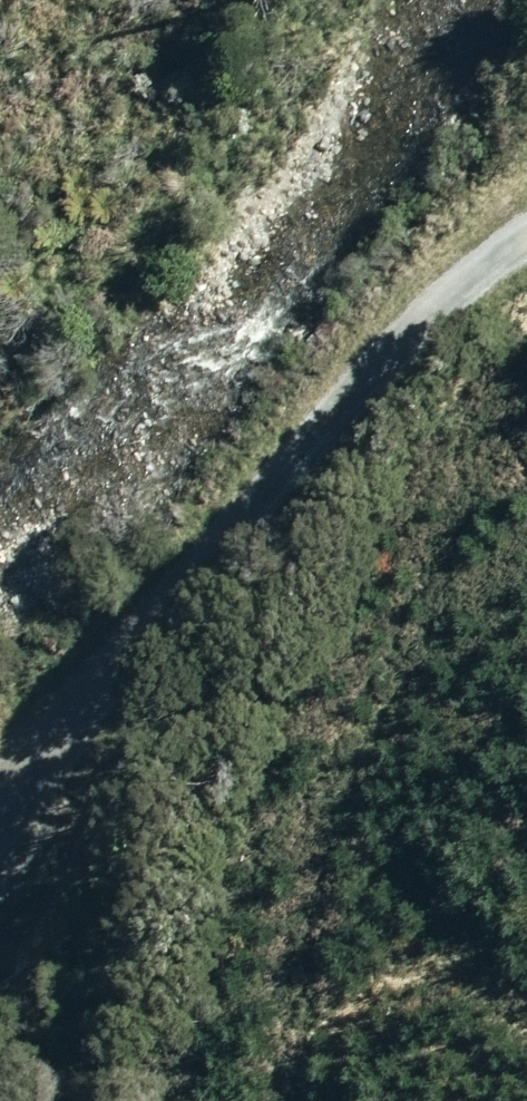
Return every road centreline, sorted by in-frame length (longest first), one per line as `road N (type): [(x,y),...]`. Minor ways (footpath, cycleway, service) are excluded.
road 1 (track): [(526,328),(356,602),(248,1034),(261,1100)]
road 2 (track): [(0,847),(54,745),(258,495),(379,363),(526,249)]

